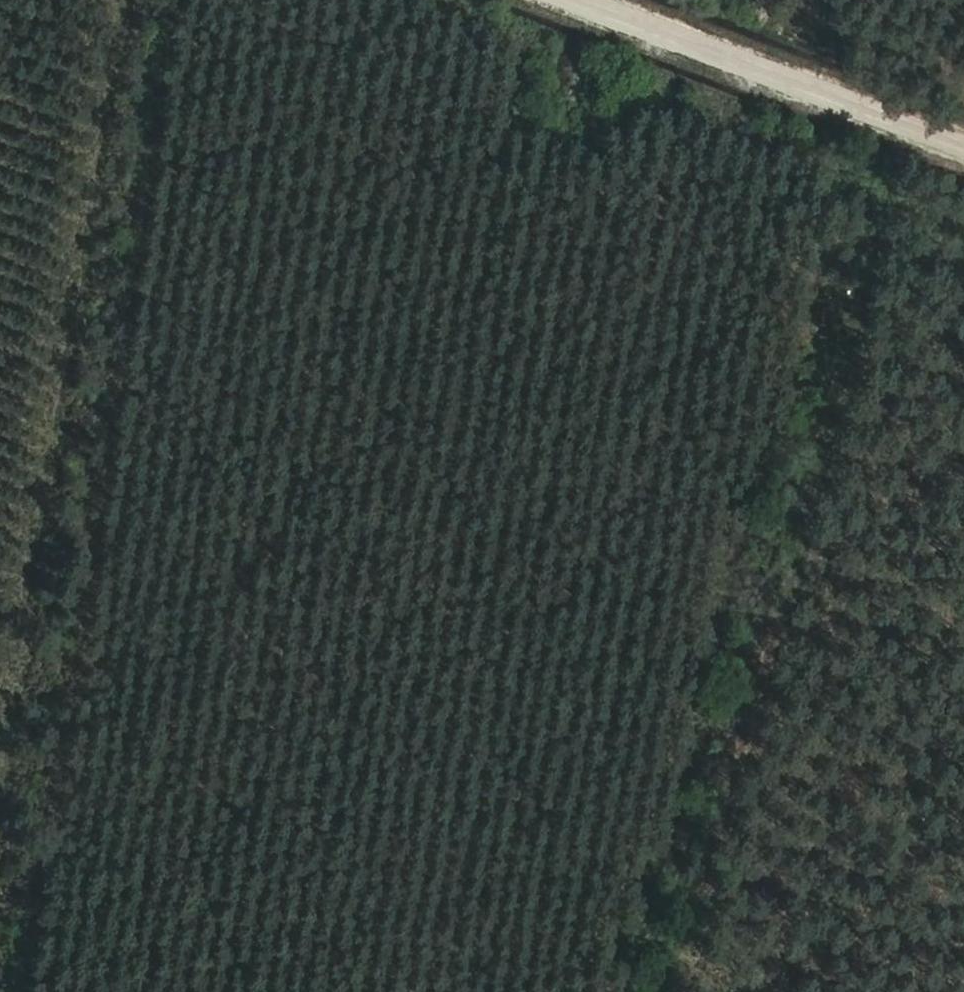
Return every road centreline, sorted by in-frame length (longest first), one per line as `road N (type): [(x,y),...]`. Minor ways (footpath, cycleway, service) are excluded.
road 1 (track): [(583,0),(963,140)]

